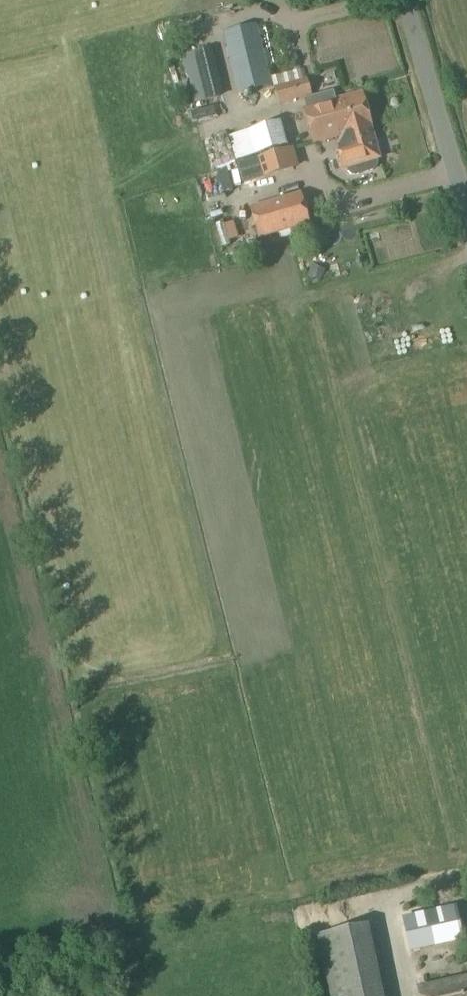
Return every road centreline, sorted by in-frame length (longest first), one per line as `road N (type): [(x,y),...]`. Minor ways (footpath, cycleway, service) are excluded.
road 1 (unclassified): [(466,211),(406,0)]

